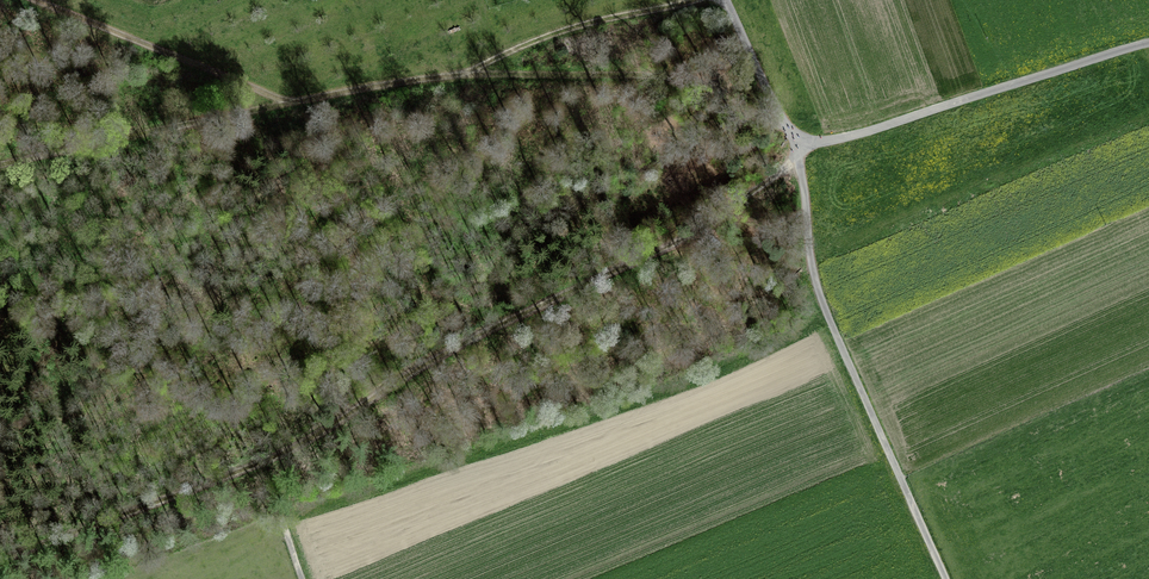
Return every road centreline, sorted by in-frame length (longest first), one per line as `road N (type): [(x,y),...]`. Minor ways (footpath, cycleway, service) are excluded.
road 1 (track): [(797,137),(791,160),(774,175),(664,247),(523,313),(256,460),(0,560)]
road 2 (unclassified): [(1148,43),(864,133),(820,143),(797,137)]
road 3 (track): [(466,75),(669,76),(710,87),(797,137)]
road 4 (track): [(284,103),(0,164)]
road 5 (track): [(30,0),(284,103)]
road 6 (track): [(682,0),(572,28),(466,75)]
road 7 (track): [(466,75),(284,103)]
road 8 (track): [(256,460),(298,578)]

